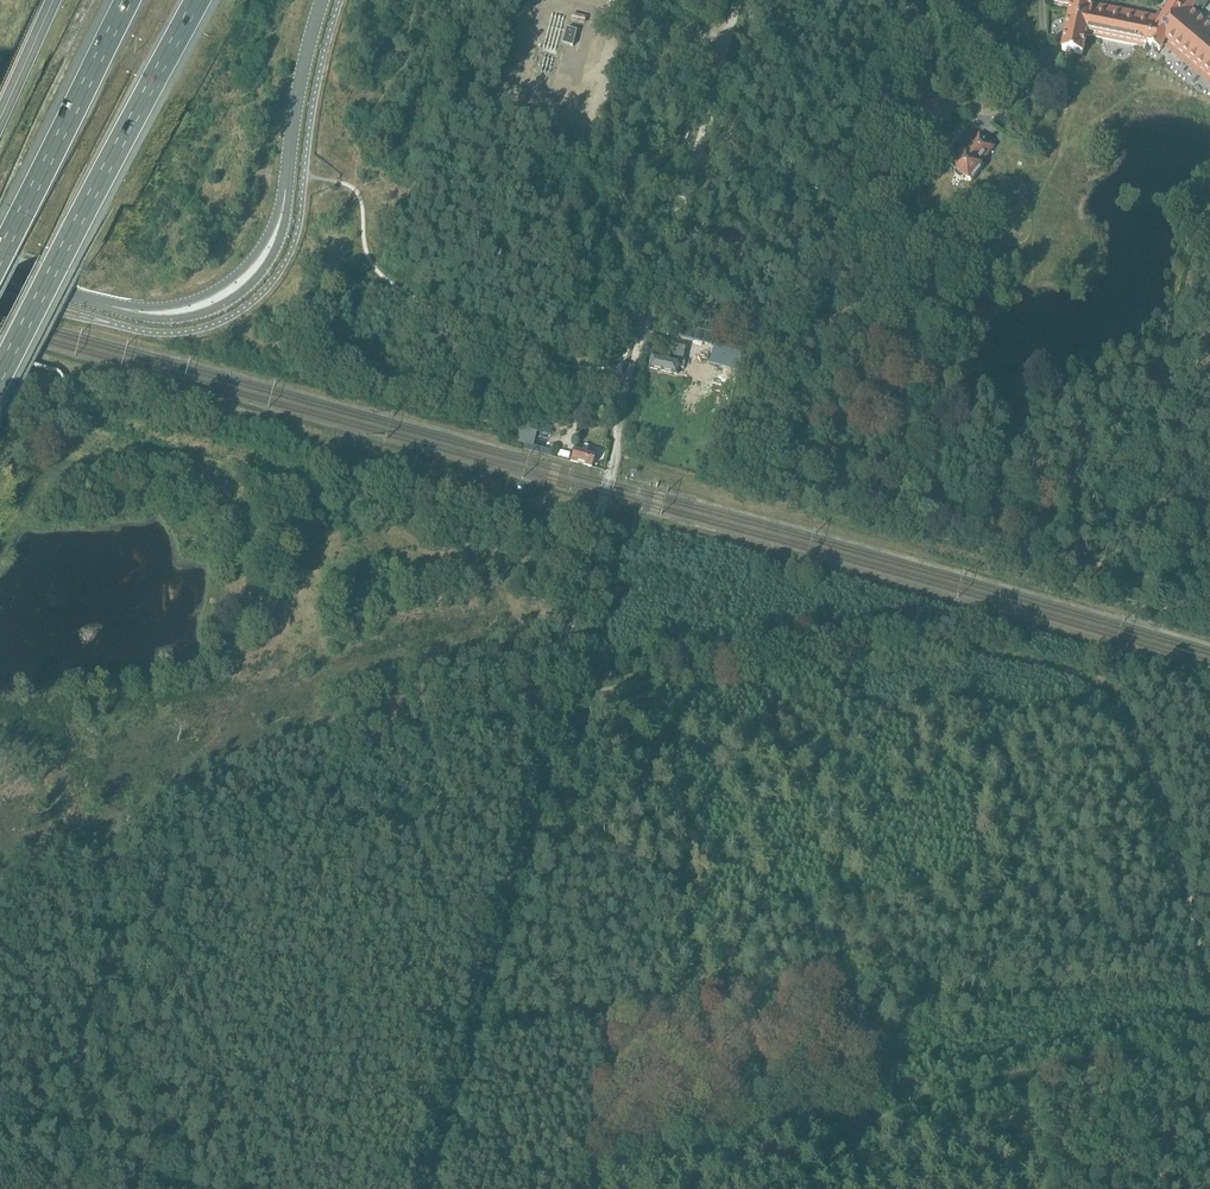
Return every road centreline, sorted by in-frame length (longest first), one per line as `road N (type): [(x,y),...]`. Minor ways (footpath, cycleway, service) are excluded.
road 1 (secondary): [(324,0),(276,234),(252,271),(193,306),(146,311),(0,272)]
road 2 (track): [(1191,898),(1129,685),(948,633),(841,650)]
road 3 (track): [(423,1188),(556,696)]
road 4 (motorway): [(0,375),(197,0)]
road 5 (track): [(615,452),(724,43)]
road 6 (track): [(556,696),(841,650)]
road 7 (motorway): [(128,0),(0,257)]
road 8 (track): [(556,696),(600,513)]
road 9 (track): [(620,1013),(456,1026)]
road 10 (track): [(0,918),(141,850)]
road 11 (track): [(573,624),(435,638)]
road 12 (track): [(652,308),(745,333),(775,322)]

